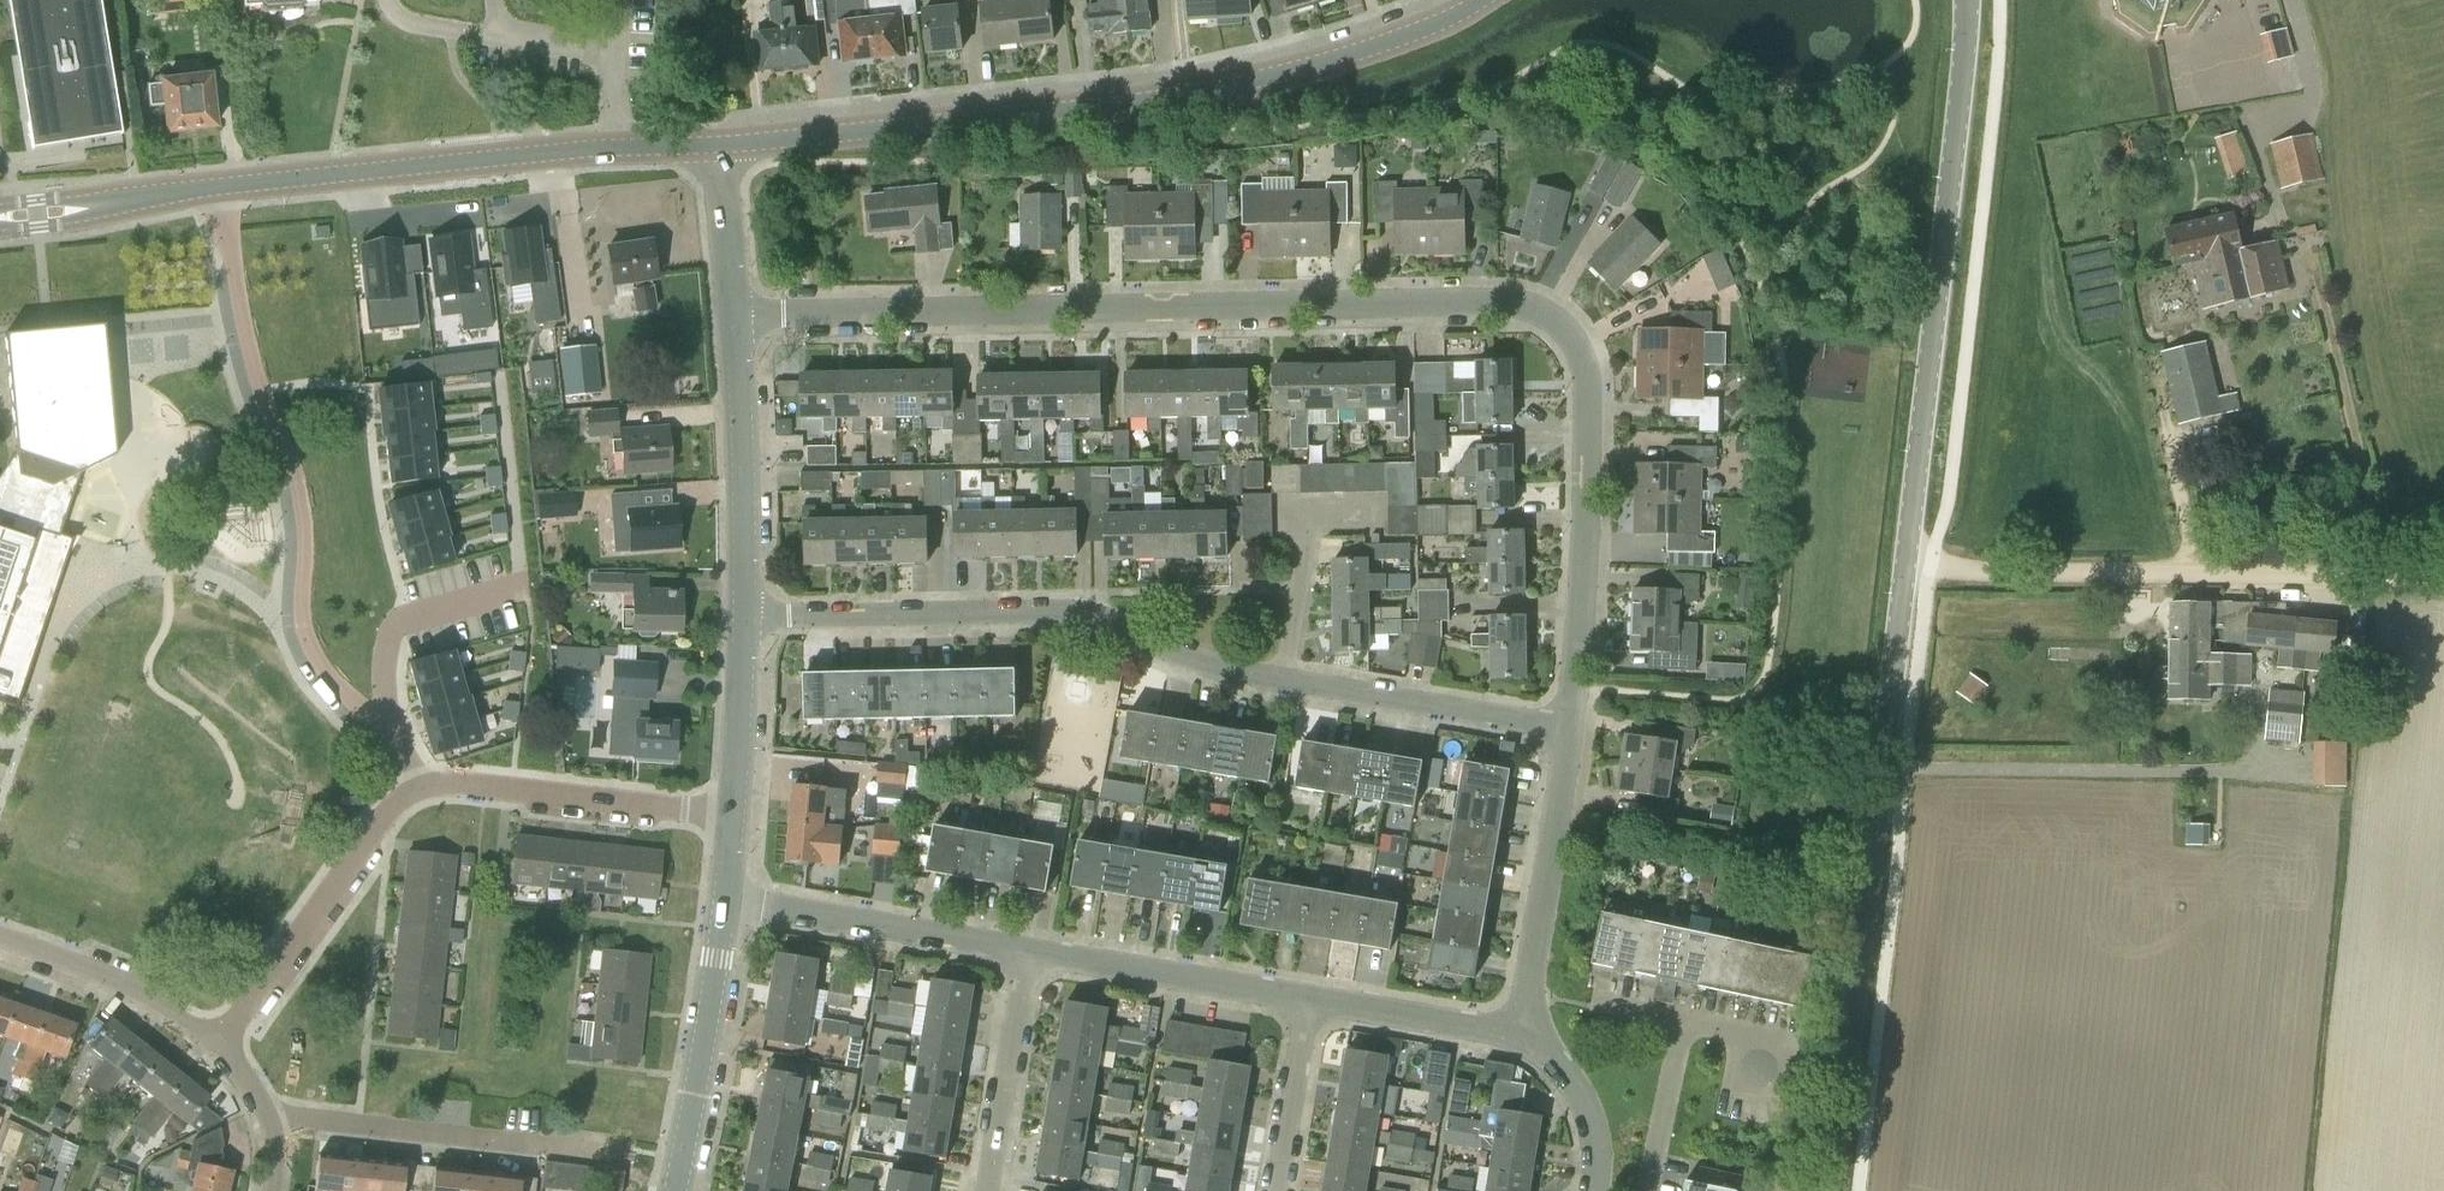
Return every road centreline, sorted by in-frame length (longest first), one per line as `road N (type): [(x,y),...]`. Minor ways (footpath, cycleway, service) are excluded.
road 1 (residential): [(1569,727),(1591,389),(1576,346),(1528,307),(734,318)]
road 2 (secondary): [(1833,1190),(1970,0)]
road 3 (secondary): [(723,145),(1174,97),(1301,73),(1421,33),(1485,0)]
road 4 (residential): [(222,188),(261,392),(303,500),(303,615),(311,652),(331,682),(395,735),(413,791)]
road 5 (residential): [(1293,683),(1215,670),(1113,622),(1067,613),(747,617)]
road 6 (track): [(2443,573),(1929,570)]
road 7 (secondary): [(222,188),(623,146)]
road 8 (residential): [(617,1151),(267,1118)]
road 9 (residential): [(413,791),(468,785),(736,817)]
road 10 (residential): [(223,1044),(413,791)]
road 11 (residential): [(1524,1032),(1569,727)]
road 12 (residential): [(1029,954),(726,904)]
road 13 (tertiary): [(747,617),(734,318)]
road 14 (tertiary): [(677,1190),(726,904)]
road 15 (residential): [(1315,1002),(1029,954)]
road 16 (residential): [(1569,727),(1293,683)]
road 17 (residential): [(223,1044),(189,1019),(0,934)]
road 18 (residential): [(1293,683),(1297,517),(1371,516)]
road 19 (residential): [(987,1190),(1029,954)]
road 20 (secondary): [(0,218),(222,188)]
road 21 (residential): [(1524,1032),(1315,1002)]
road 22 (tertiary): [(736,817),(747,617)]
road 23 (residential): [(1280,1190),(1315,1002)]
road 24 (residential): [(1592,1190),(1595,1119),(1579,1075),(1524,1032)]
road 25 (residential): [(1647,1190),(1684,1018)]
road 26 (tertiary): [(734,318),(723,145)]
road 27 (residential): [(507,41),(412,21),(397,0)]

